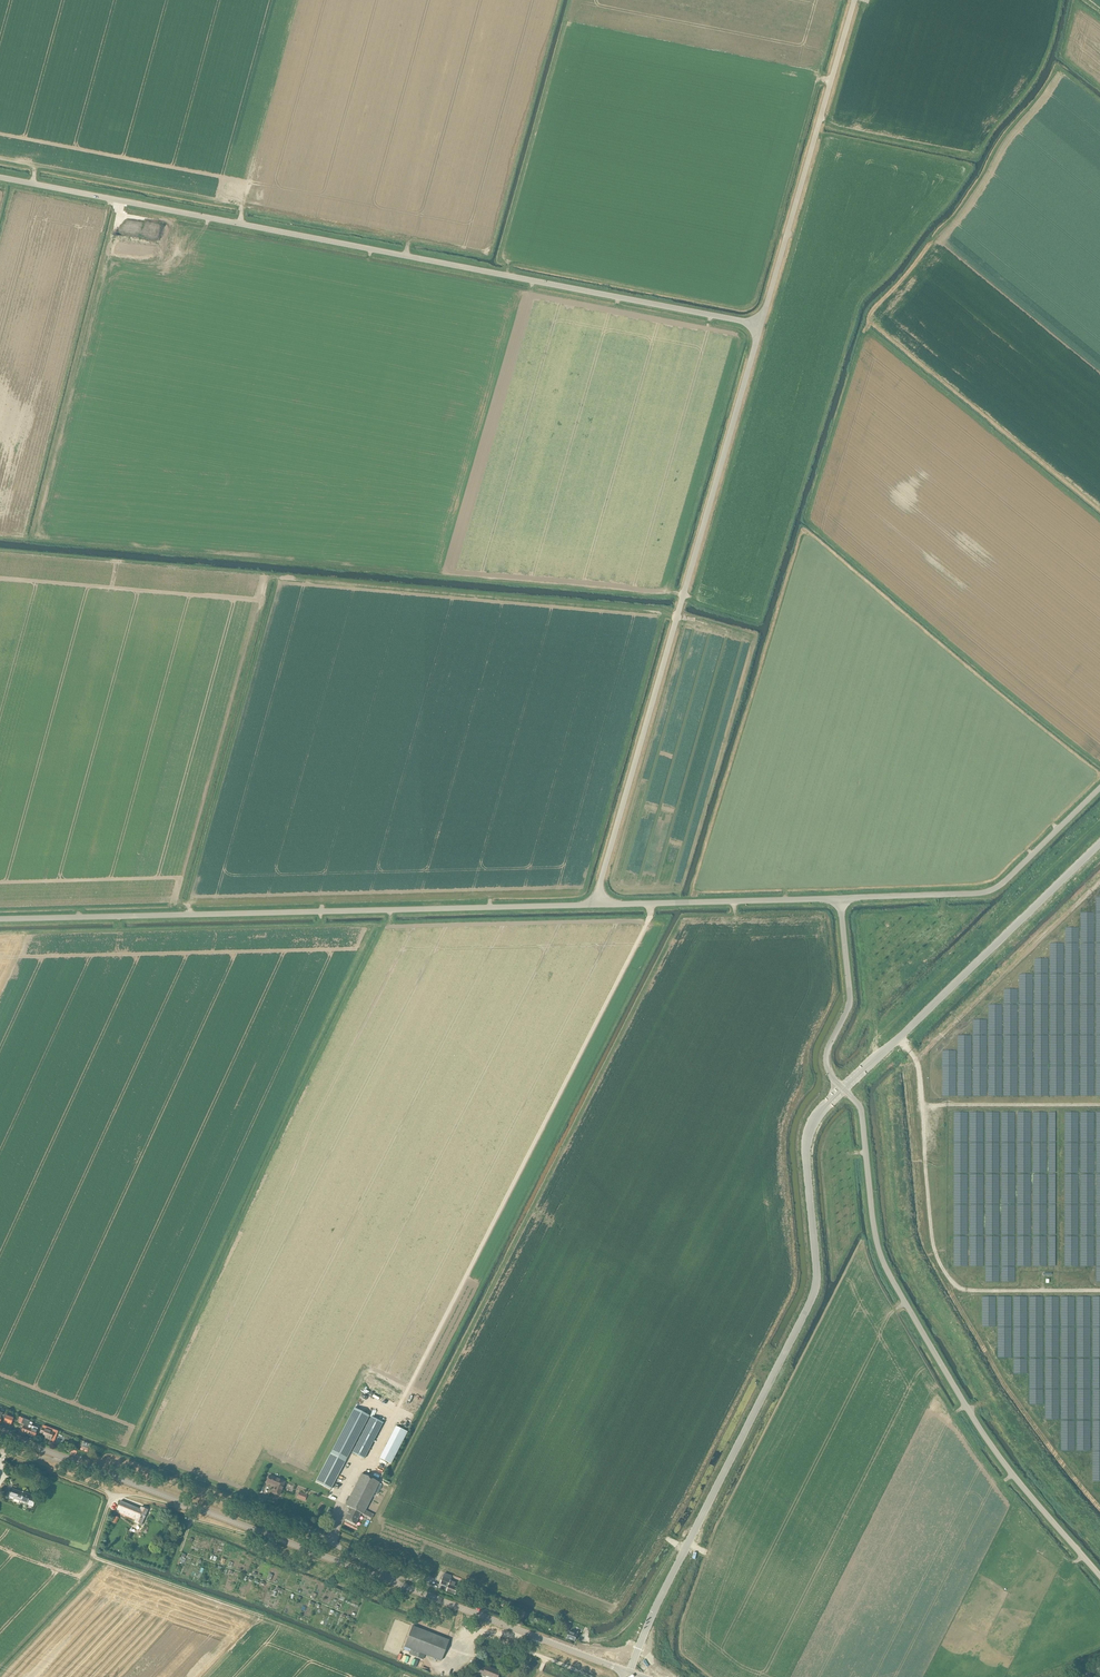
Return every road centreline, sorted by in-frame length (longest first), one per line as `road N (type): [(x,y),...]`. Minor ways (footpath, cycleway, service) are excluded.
road 1 (unclassified): [(761,325),(0,178)]
road 2 (tertiary): [(613,1666),(0,1434)]
road 3 (tertiary): [(636,1657),(812,1297),(806,1142),(842,1088)]
road 4 (unclassified): [(593,905),(761,325)]
road 5 (unclassified): [(0,920),(593,905)]
road 6 (unclassified): [(1099,1576),(985,1436),(891,1277),(874,1232),(861,1110),(842,1088)]
road 7 (track): [(402,1398),(648,921),(650,903)]
road 8 (track): [(413,1676),(94,1557),(107,1507)]
road 9 (tertiary): [(842,1088),(1099,843)]
road 10 (unclassified): [(761,325),(854,0)]
road 11 (unclassified): [(839,898),(990,891),(1099,788)]
road 12 (unclassified): [(593,905),(839,898)]
road 13 (unclassified): [(842,1088),(826,1059),(850,1001),(839,898)]

